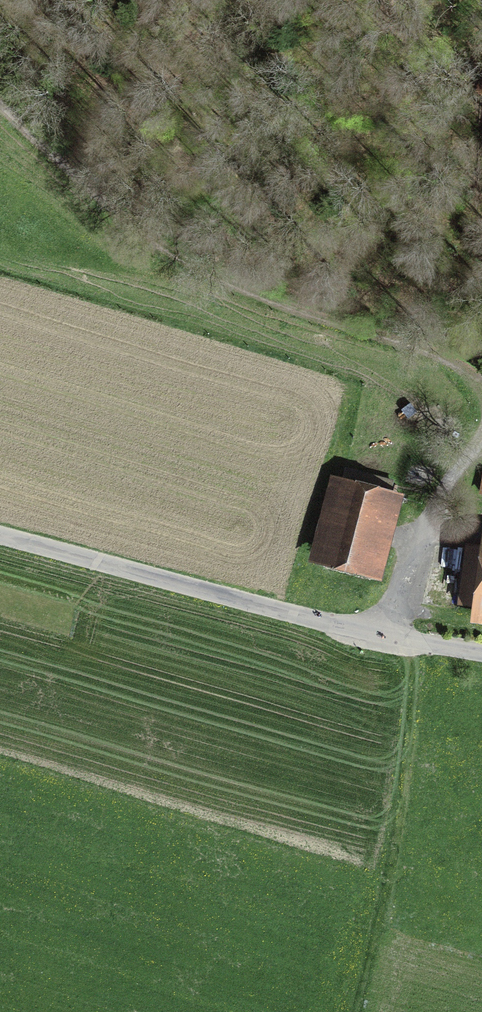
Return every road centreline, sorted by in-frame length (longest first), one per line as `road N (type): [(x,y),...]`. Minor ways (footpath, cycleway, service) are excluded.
road 1 (track): [(0,107),(73,177),(202,275),(448,356),(481,385)]
road 2 (unclassified): [(481,653),(381,635),(0,535)]
road 3 (track): [(481,435),(402,575),(381,635)]

